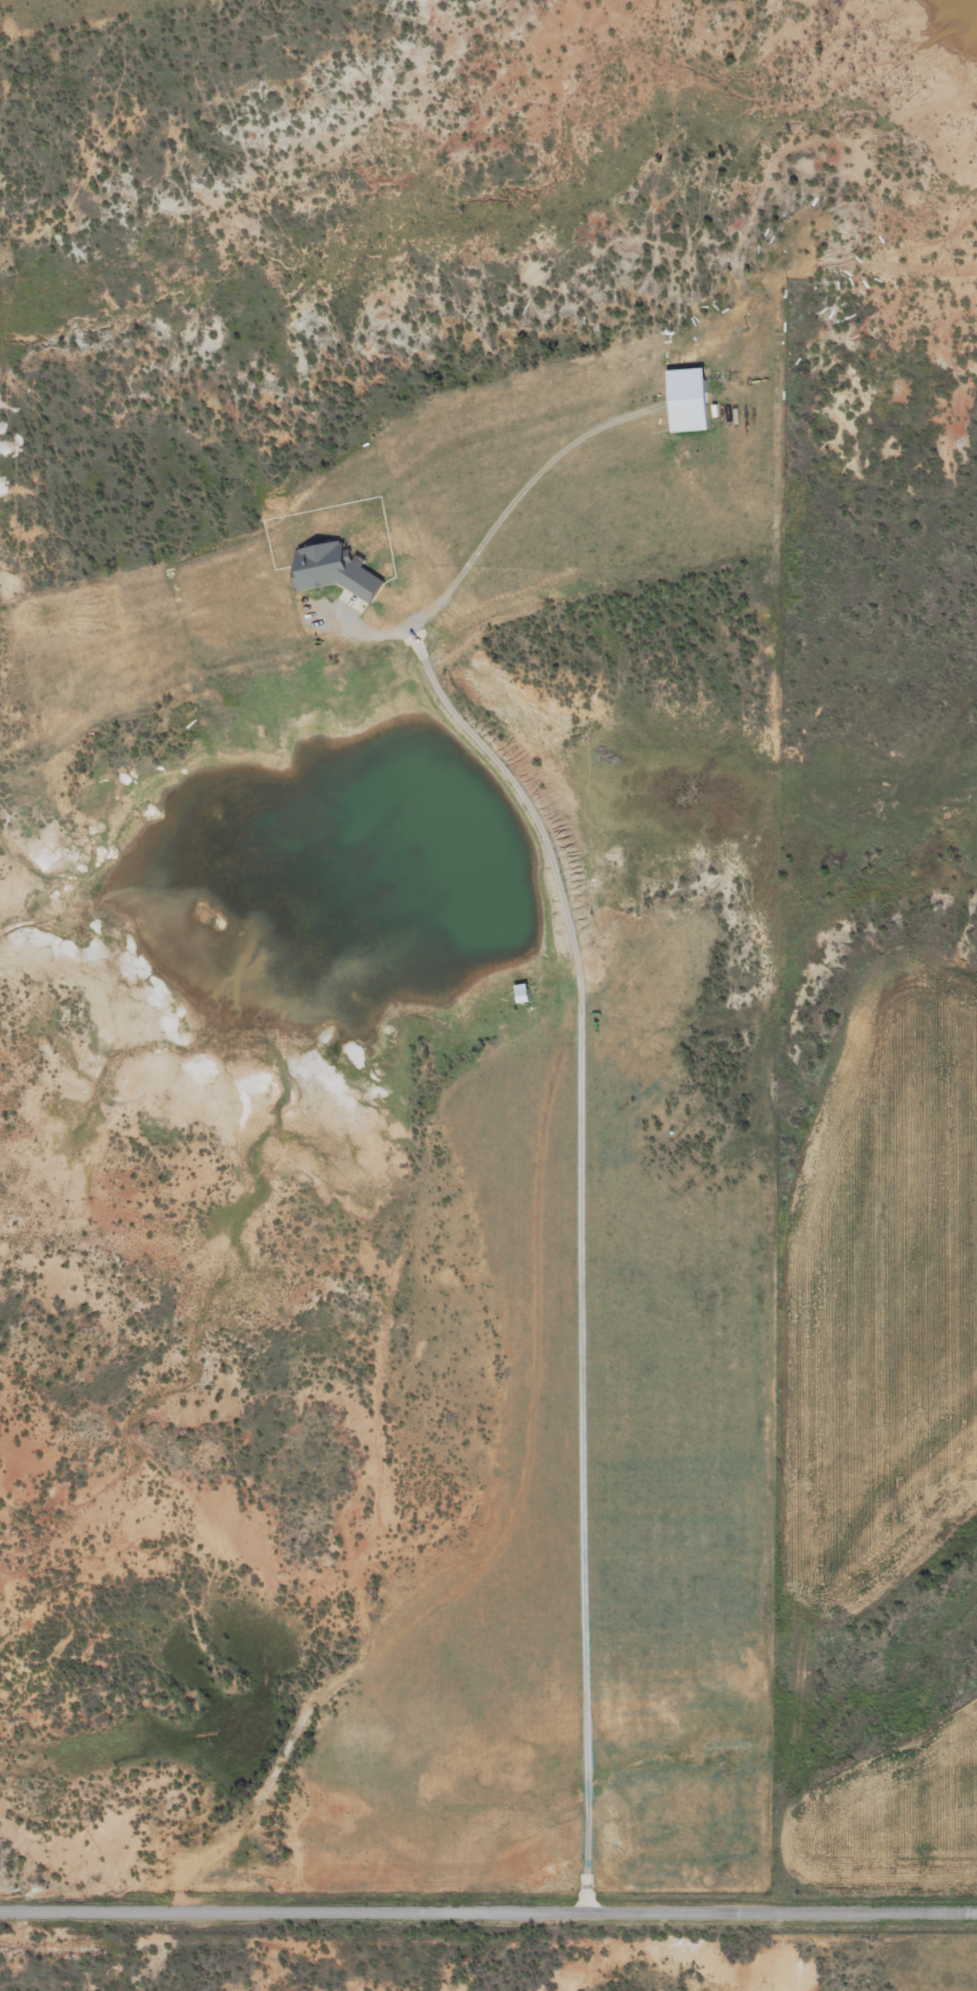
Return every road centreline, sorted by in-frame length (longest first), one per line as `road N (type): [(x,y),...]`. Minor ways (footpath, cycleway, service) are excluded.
road 1 (residential): [(976,1912),(0,1912)]

